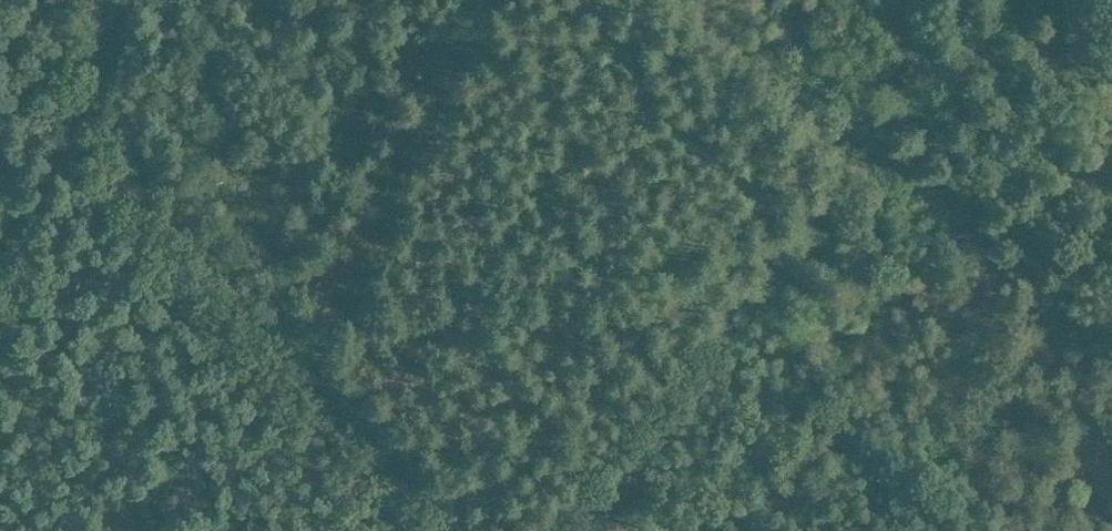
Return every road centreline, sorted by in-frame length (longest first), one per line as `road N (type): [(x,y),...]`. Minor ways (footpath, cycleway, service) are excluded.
road 1 (track): [(92,97),(482,530)]
road 2 (track): [(0,243),(92,97)]

